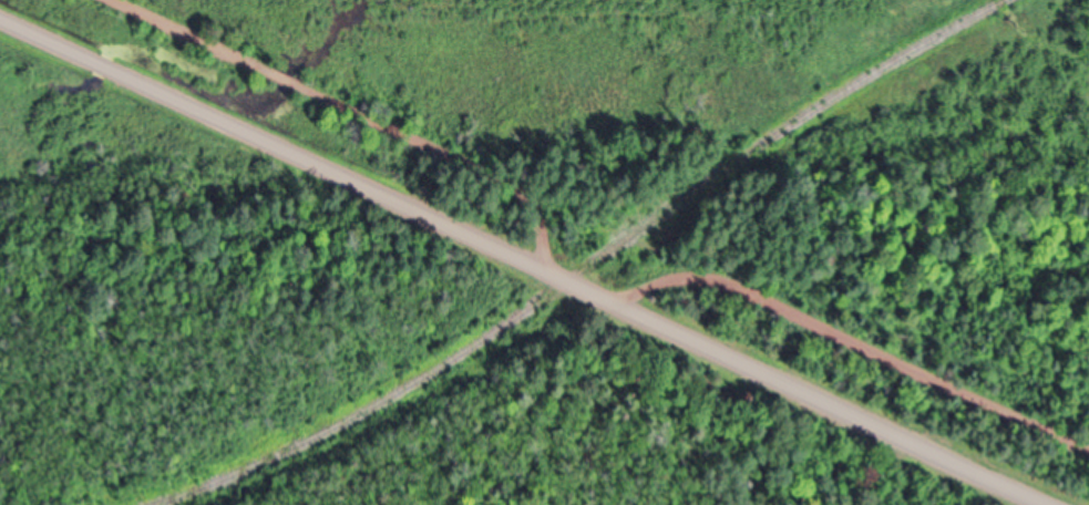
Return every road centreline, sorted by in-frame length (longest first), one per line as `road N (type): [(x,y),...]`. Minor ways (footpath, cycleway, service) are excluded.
road 1 (residential): [(0,20),(1047,504)]
road 2 (track): [(115,0),(1088,454)]

